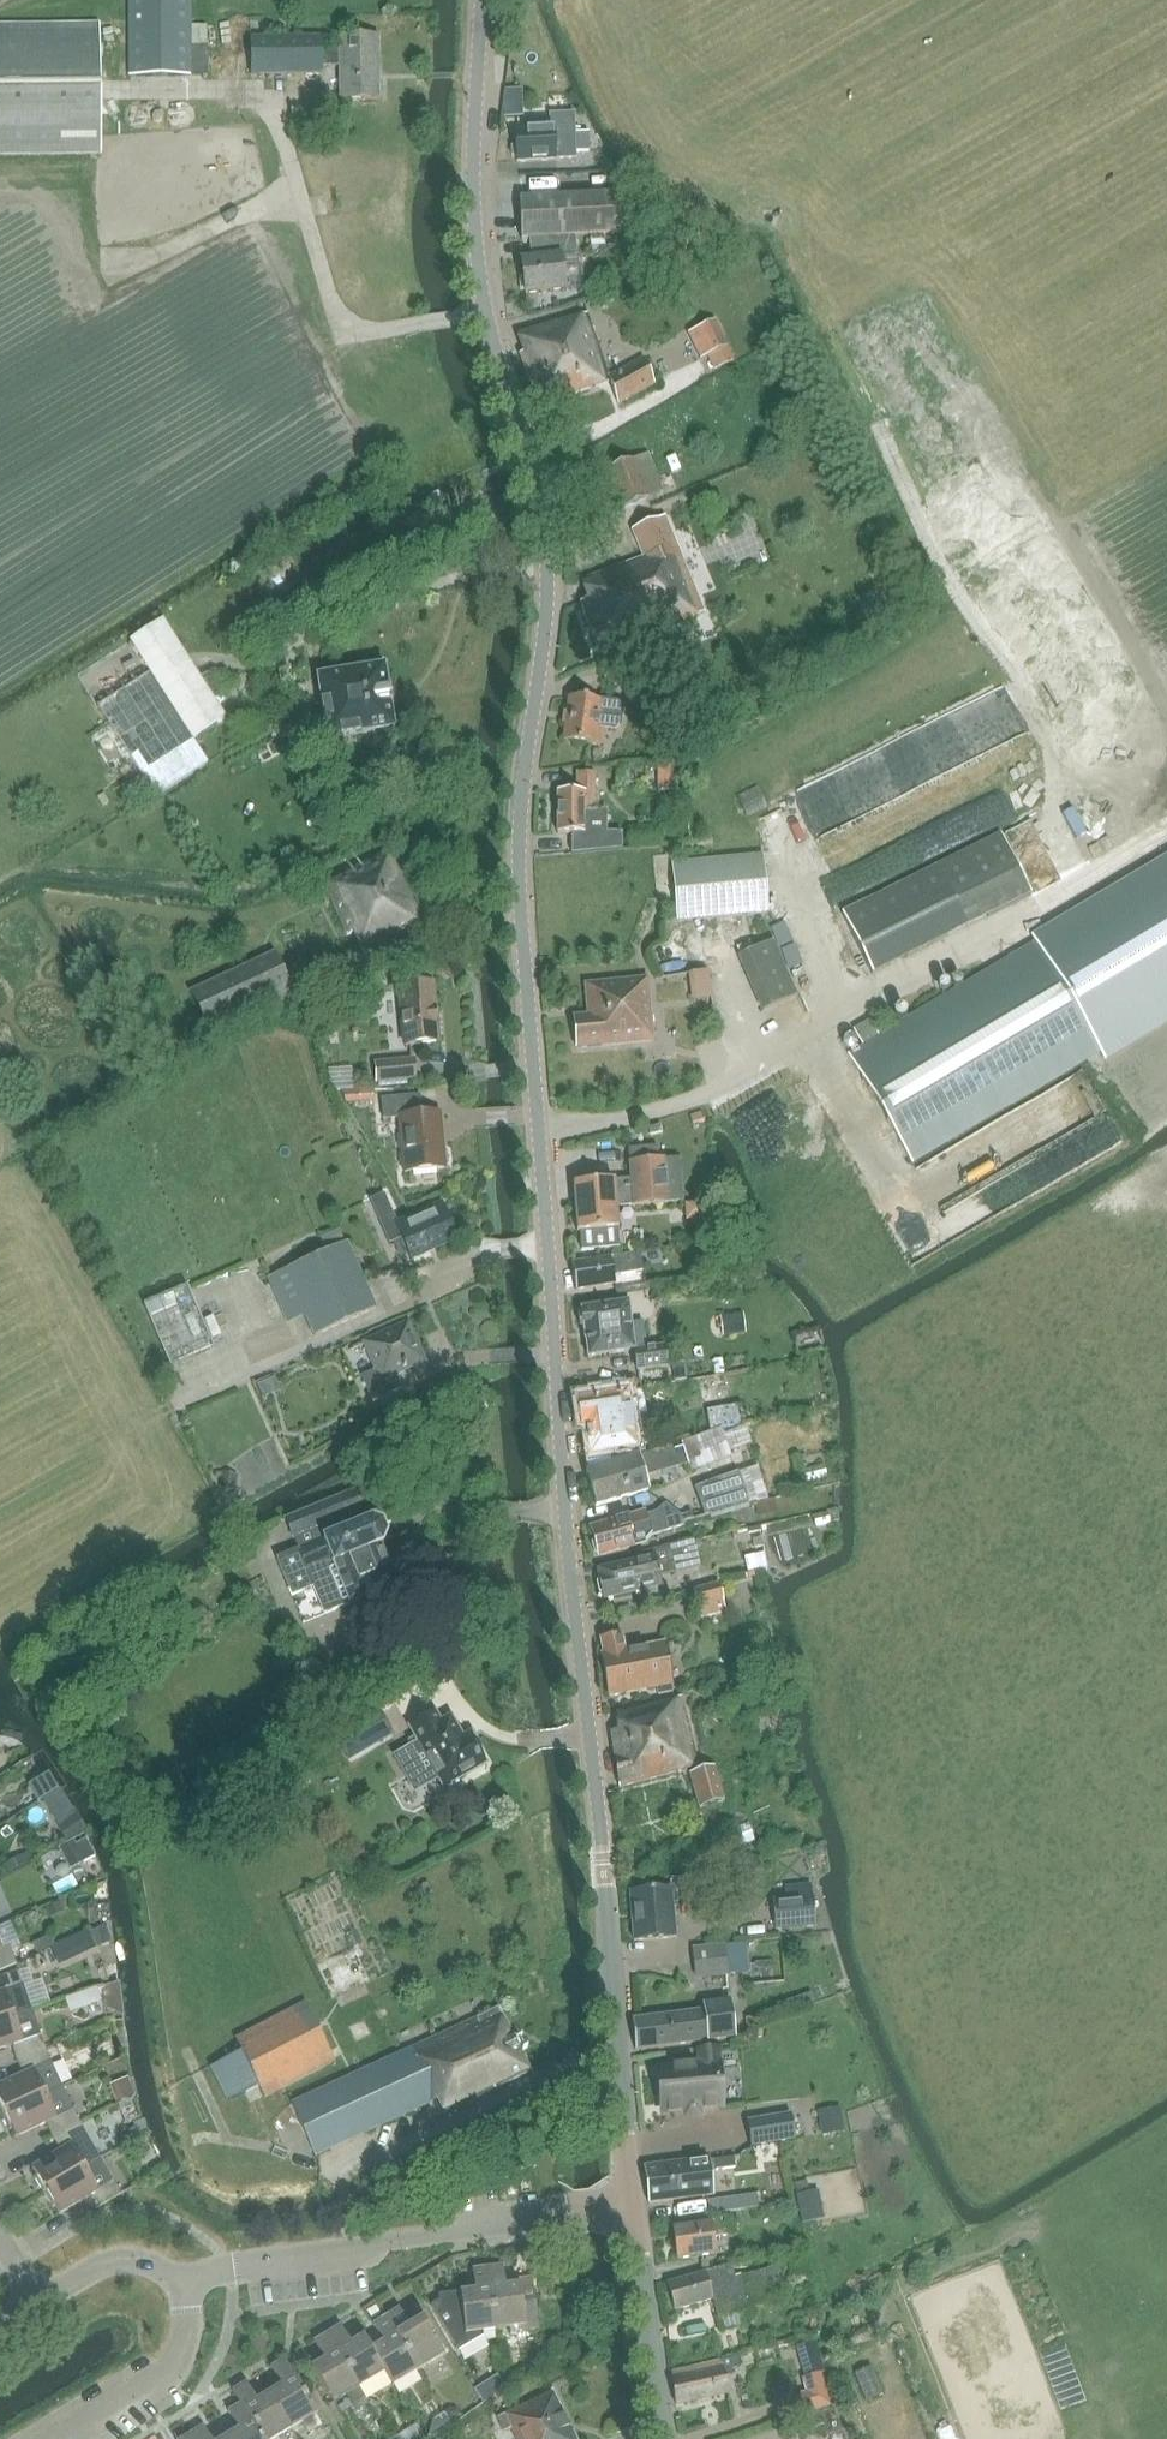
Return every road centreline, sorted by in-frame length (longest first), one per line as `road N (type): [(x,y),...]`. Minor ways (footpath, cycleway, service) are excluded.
road 1 (tertiary): [(630,2201),(572,1592),(523,937),(518,817),(549,621),(548,563),(477,278),(476,0)]
road 2 (residential): [(190,2282),(630,2201)]
road 3 (tertiary): [(667,2438),(630,2201)]
road 4 (residential): [(53,2438),(158,2376),(183,2336),(190,2282)]
road 5 (residential): [(36,2303),(94,2270),(137,2263),(190,2282)]

